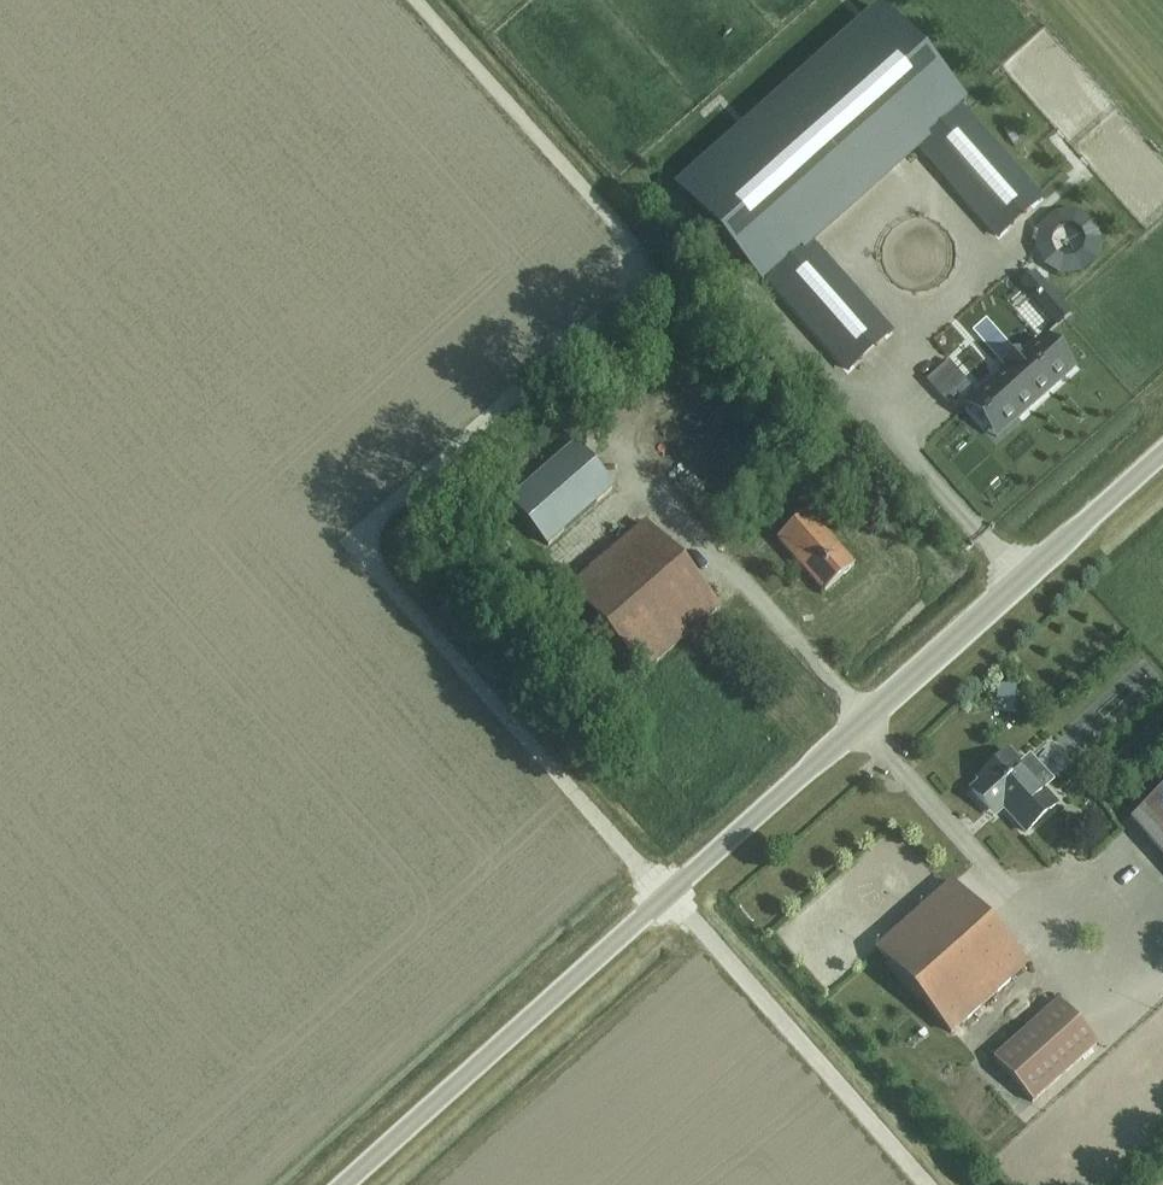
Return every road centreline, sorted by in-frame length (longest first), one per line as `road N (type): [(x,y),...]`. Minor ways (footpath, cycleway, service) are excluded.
road 1 (track): [(420,0),(604,205),(634,260),(630,297),(360,544),(666,891)]
road 2 (unclassified): [(339,1184),(1162,444)]

